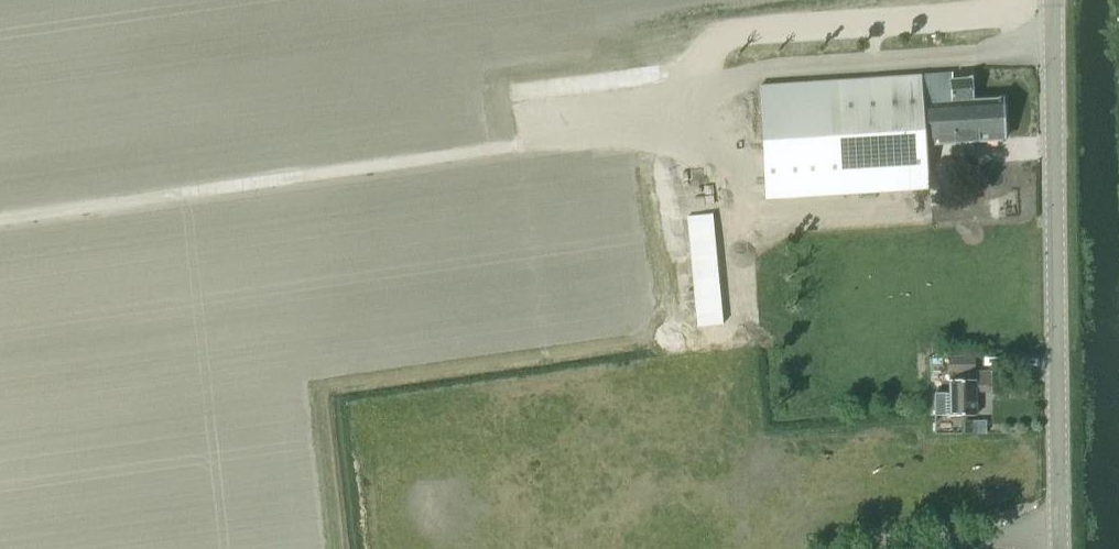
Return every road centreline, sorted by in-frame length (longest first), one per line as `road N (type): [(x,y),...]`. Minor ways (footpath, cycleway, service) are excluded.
road 1 (unclassified): [(1060,548),(1051,0)]

